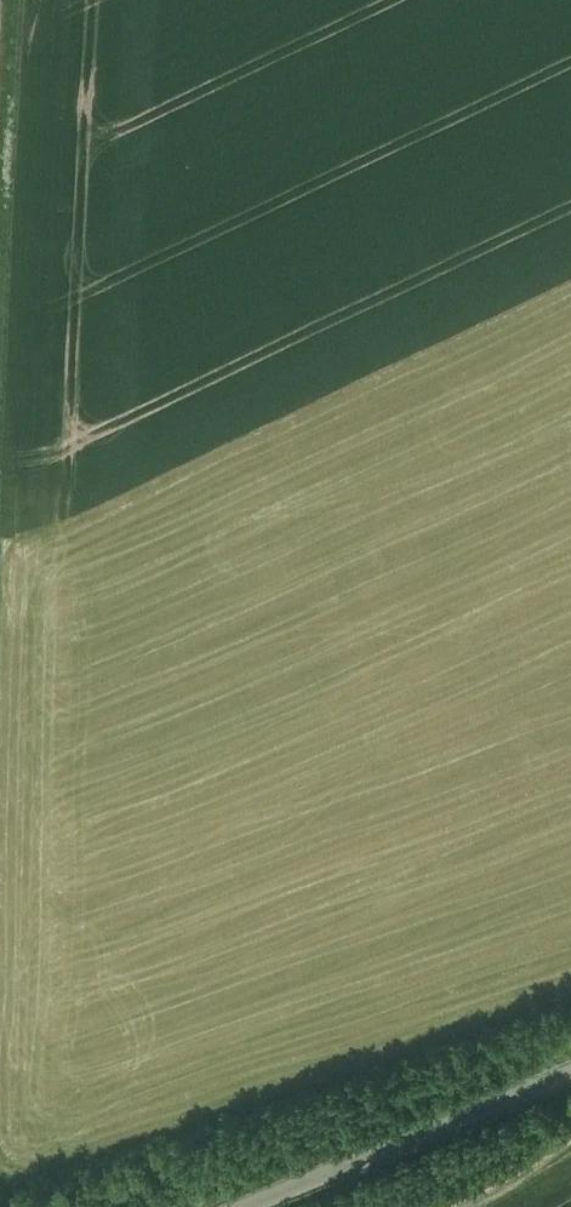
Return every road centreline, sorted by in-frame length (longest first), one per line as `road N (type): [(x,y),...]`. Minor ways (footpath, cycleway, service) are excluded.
road 1 (unclassified): [(237,1206),(570,1075)]

